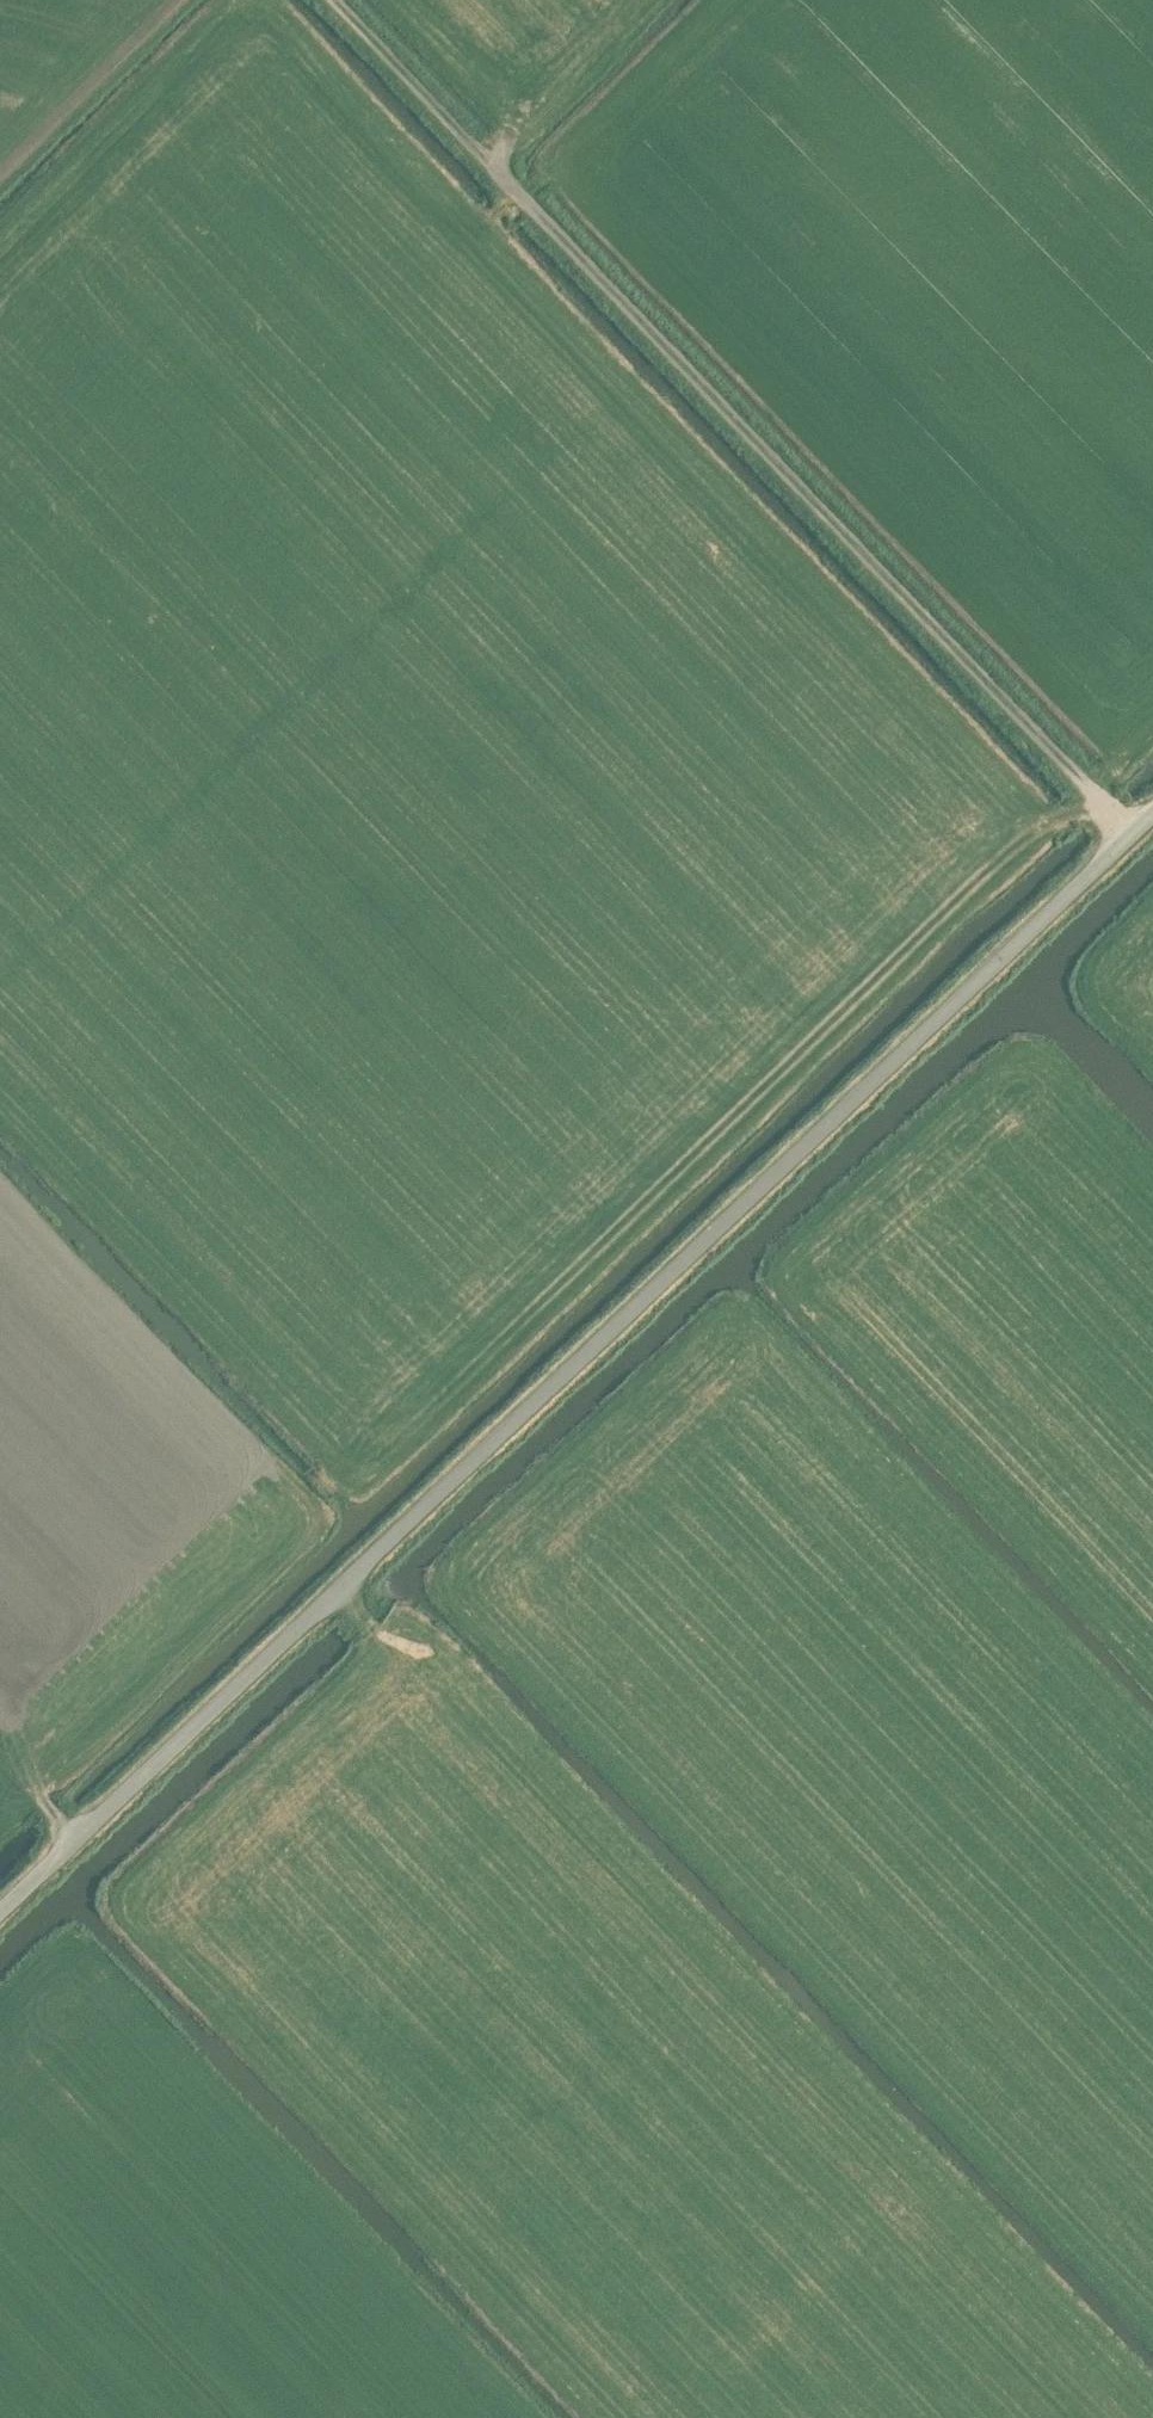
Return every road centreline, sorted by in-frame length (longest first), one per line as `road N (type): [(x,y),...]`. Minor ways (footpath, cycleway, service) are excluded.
road 1 (unclassified): [(0,1911),(1152,811)]
road 2 (track): [(491,162),(1129,830)]
road 3 (track): [(674,1913),(428,1650),(367,1623),(337,1591)]
road 4 (track): [(430,0),(498,58),(524,108),(635,0)]
road 5 (track): [(338,0),(491,162)]

